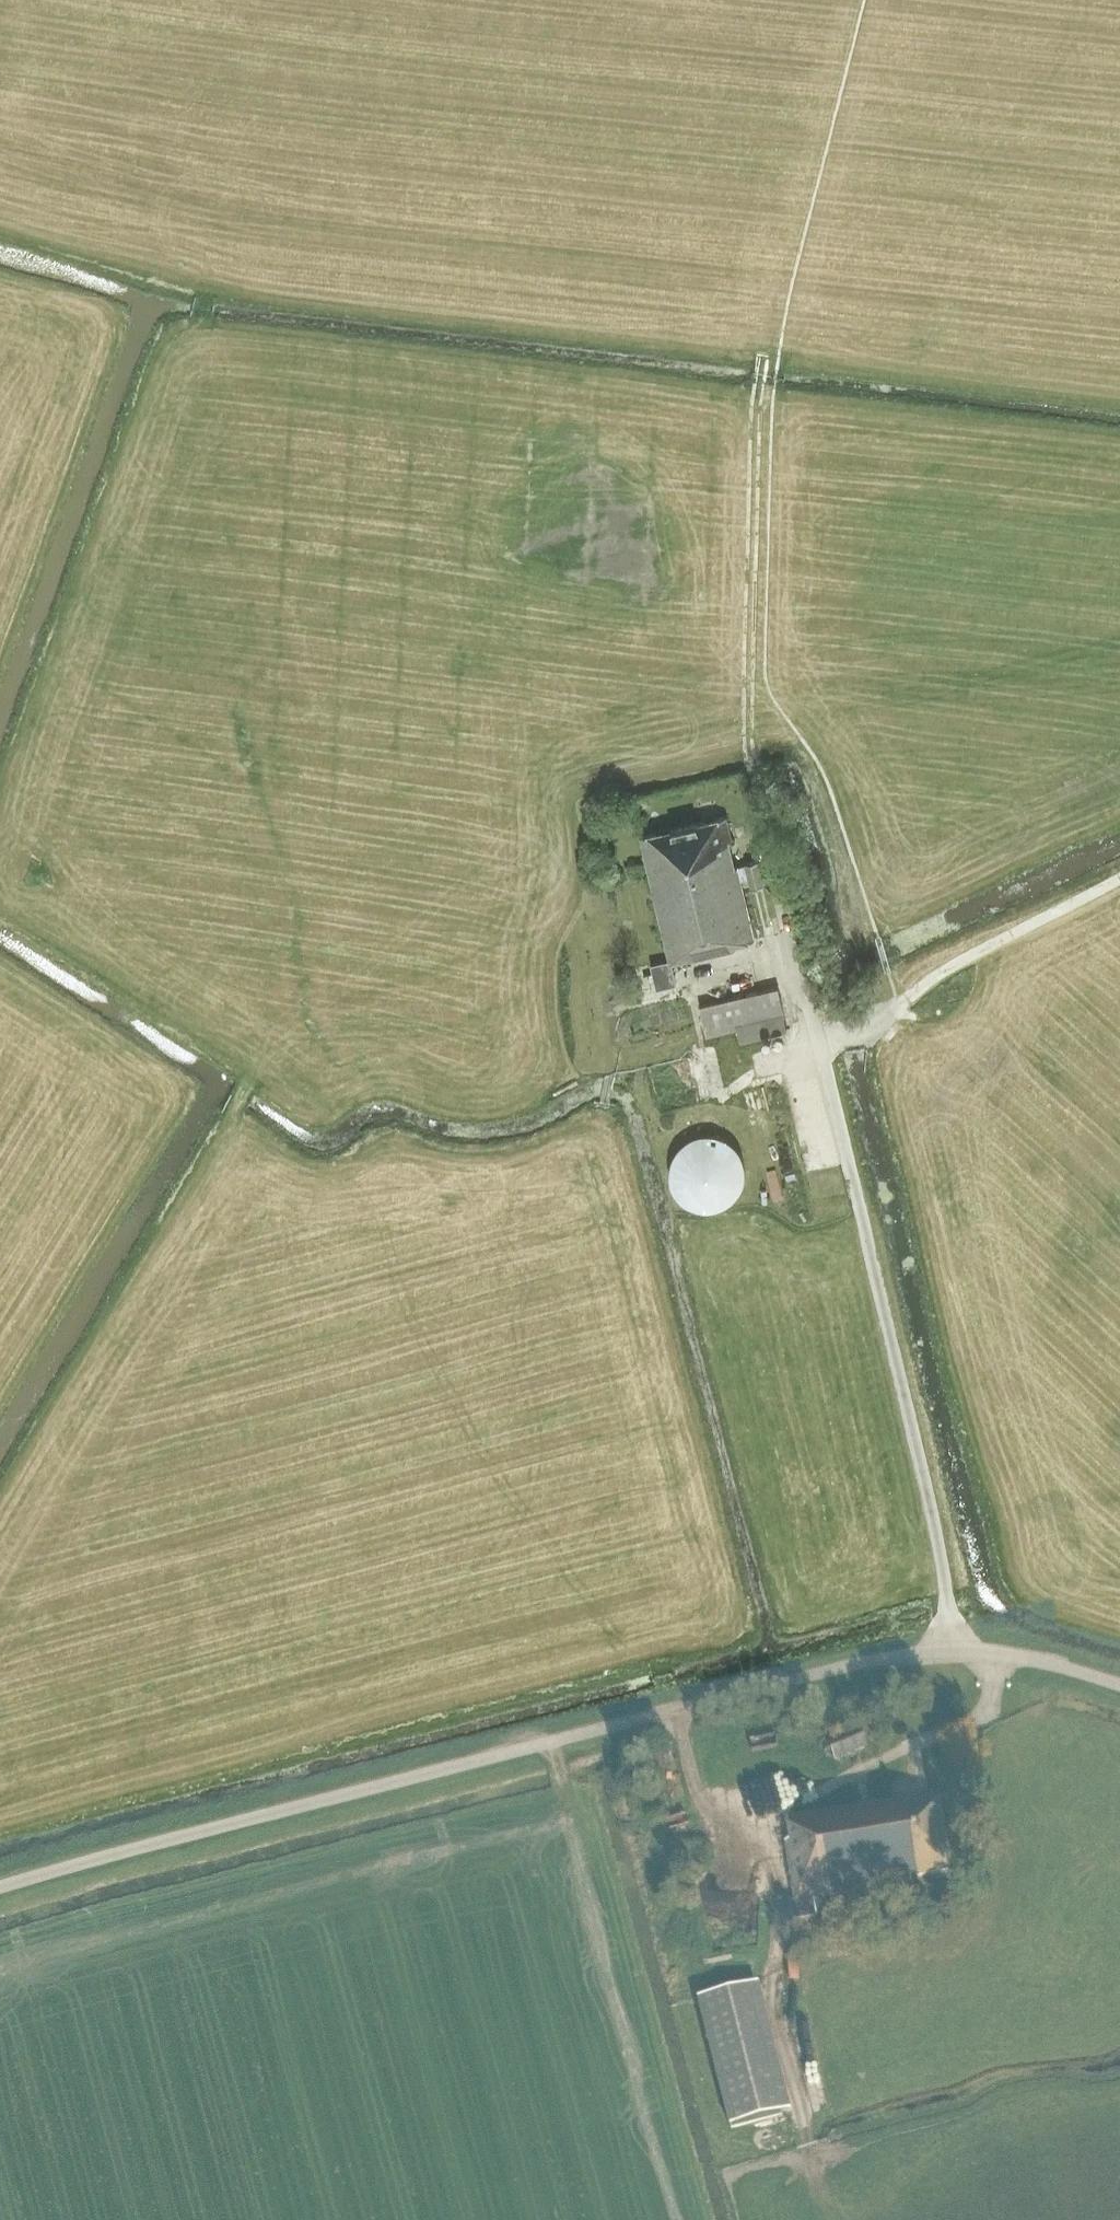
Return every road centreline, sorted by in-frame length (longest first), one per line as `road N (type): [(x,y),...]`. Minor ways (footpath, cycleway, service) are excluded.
road 1 (unclassified): [(949,1652),(806,1677),(0,1889)]
road 2 (unclassified): [(949,1652),(930,1505),(821,1045)]
road 3 (track): [(755,767),(750,647),(765,359)]
road 4 (track): [(1119,877),(978,952),(899,1006)]
road 5 (unclassified): [(1119,1685),(1031,1661),(949,1652)]

